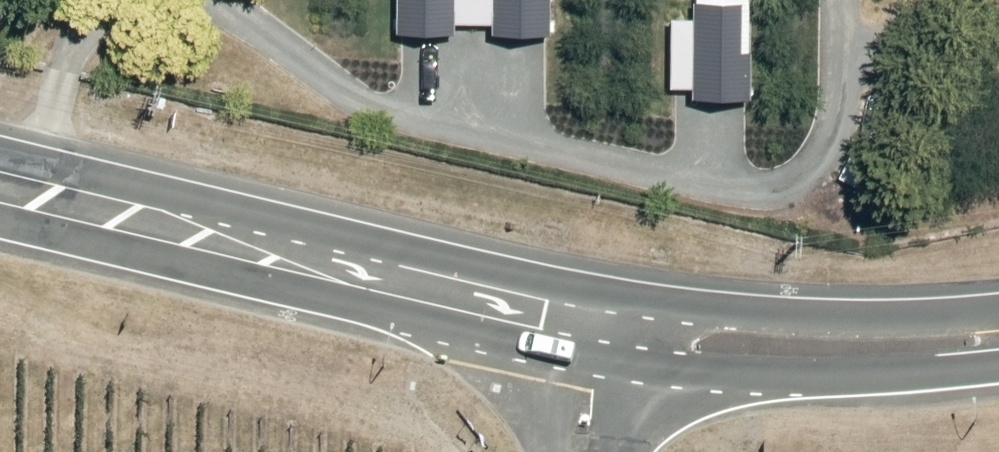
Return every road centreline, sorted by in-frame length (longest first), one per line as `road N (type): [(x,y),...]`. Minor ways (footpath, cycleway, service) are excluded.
road 1 (secondary): [(0,154),(611,295)]
road 2 (secondary): [(601,365),(0,225)]
road 3 (secondary): [(998,365),(861,379),(601,365)]
road 4 (secondary): [(611,295),(744,315),(906,325),(998,314)]

